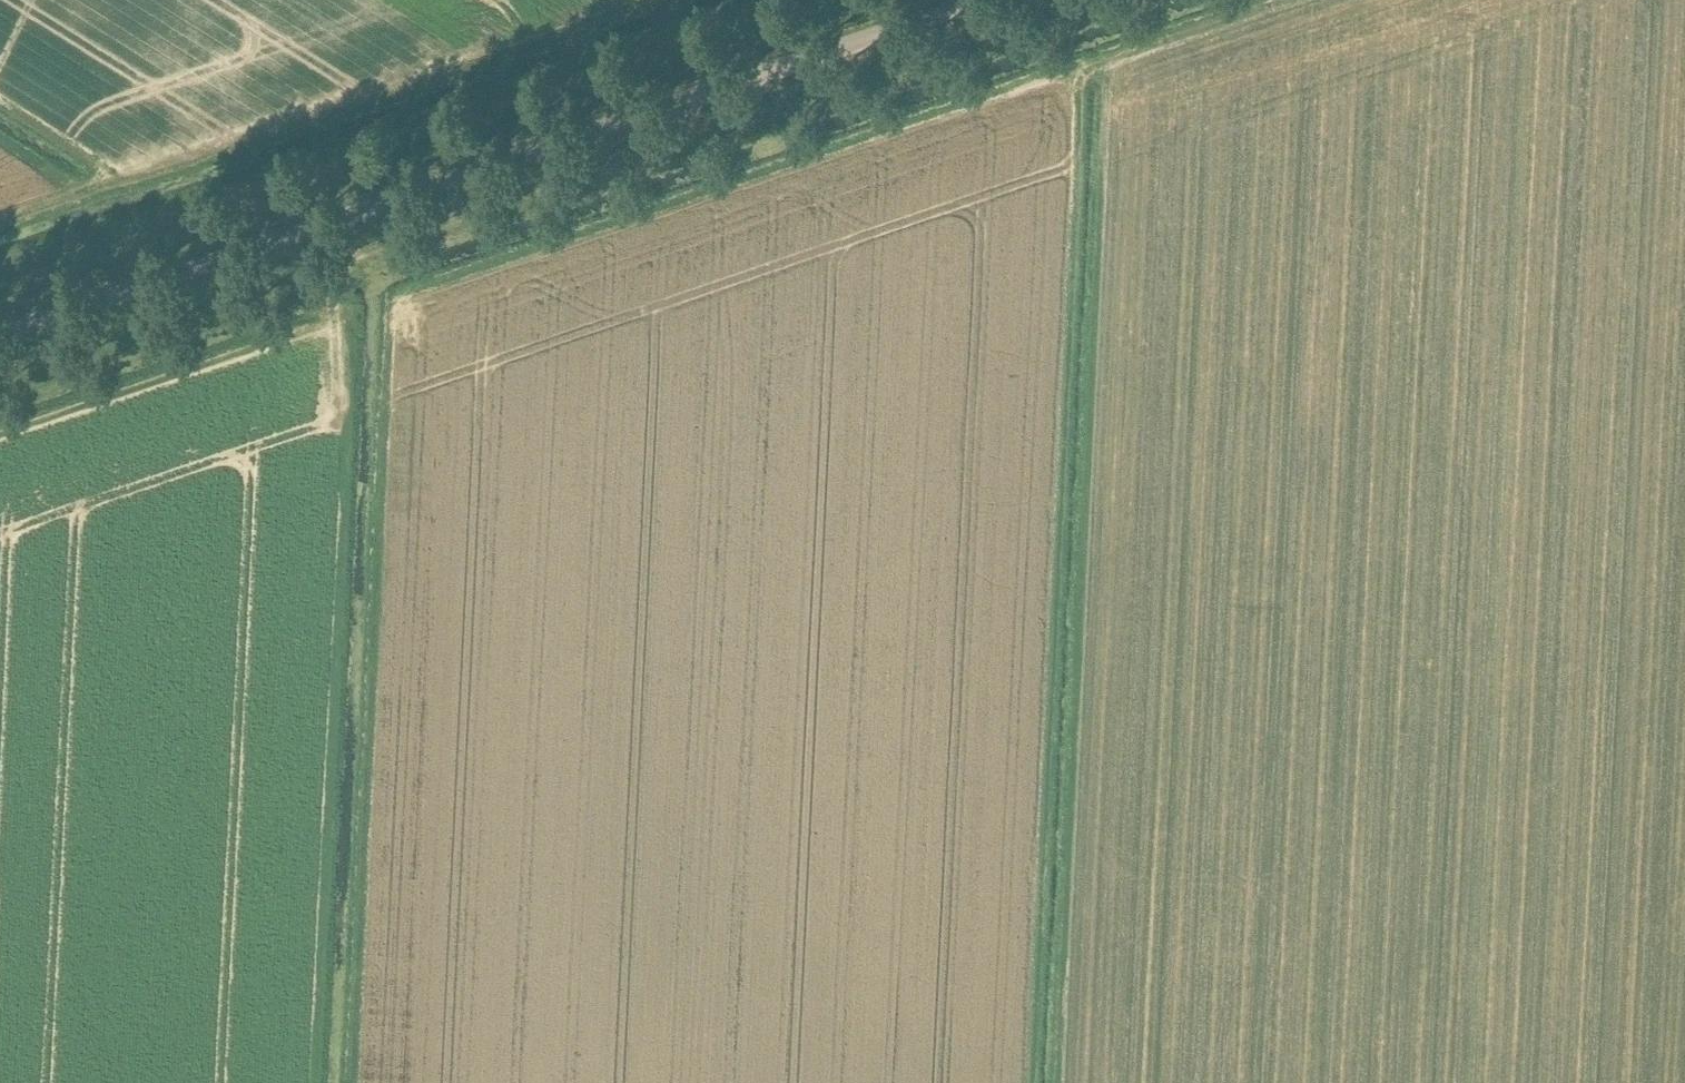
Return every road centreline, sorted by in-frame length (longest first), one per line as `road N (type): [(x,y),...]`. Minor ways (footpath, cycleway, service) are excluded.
road 1 (tertiary): [(0,329),(975,0)]

